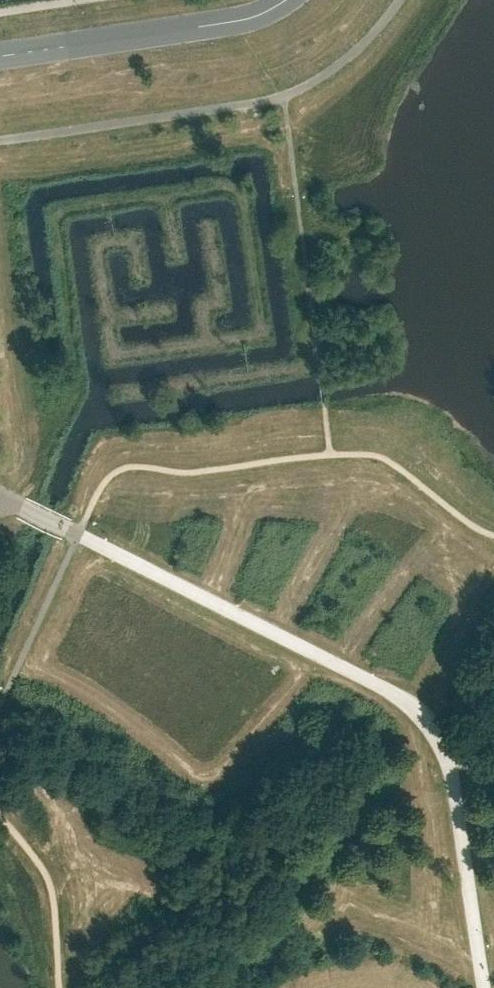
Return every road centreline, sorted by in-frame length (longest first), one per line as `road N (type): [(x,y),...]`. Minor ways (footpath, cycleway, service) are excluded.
road 1 (tertiary): [(0,55),(211,23),(285,0)]

